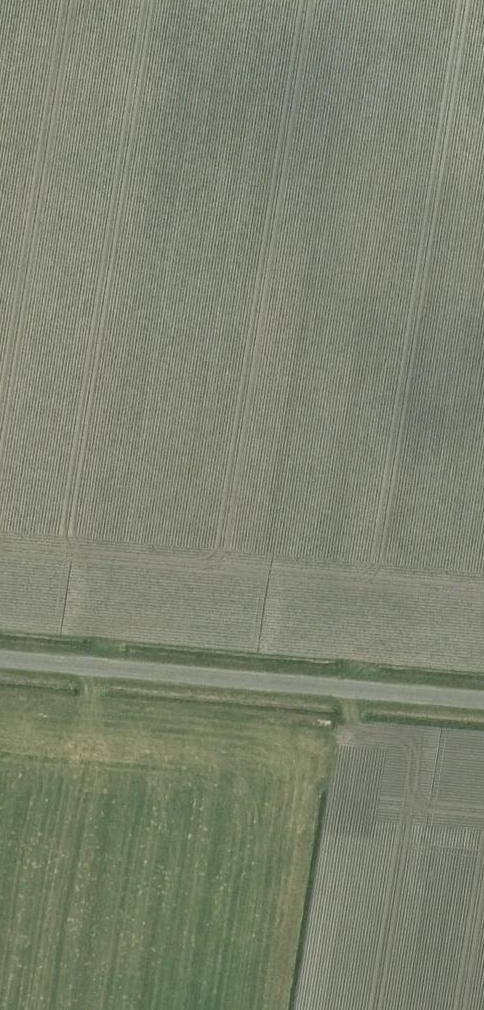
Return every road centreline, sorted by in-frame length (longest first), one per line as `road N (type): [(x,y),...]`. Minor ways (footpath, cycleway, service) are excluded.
road 1 (unclassified): [(0,660),(483,703)]

